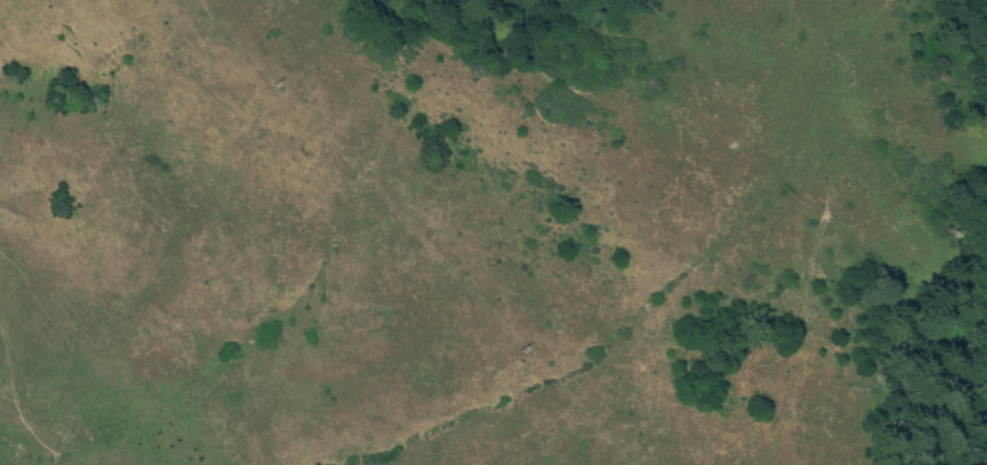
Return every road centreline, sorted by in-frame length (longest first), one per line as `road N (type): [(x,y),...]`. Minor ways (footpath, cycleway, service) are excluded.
road 1 (track): [(474,464),(510,448),(663,439),(706,425),(746,392),(774,354),(794,278),(777,204),(864,0)]

